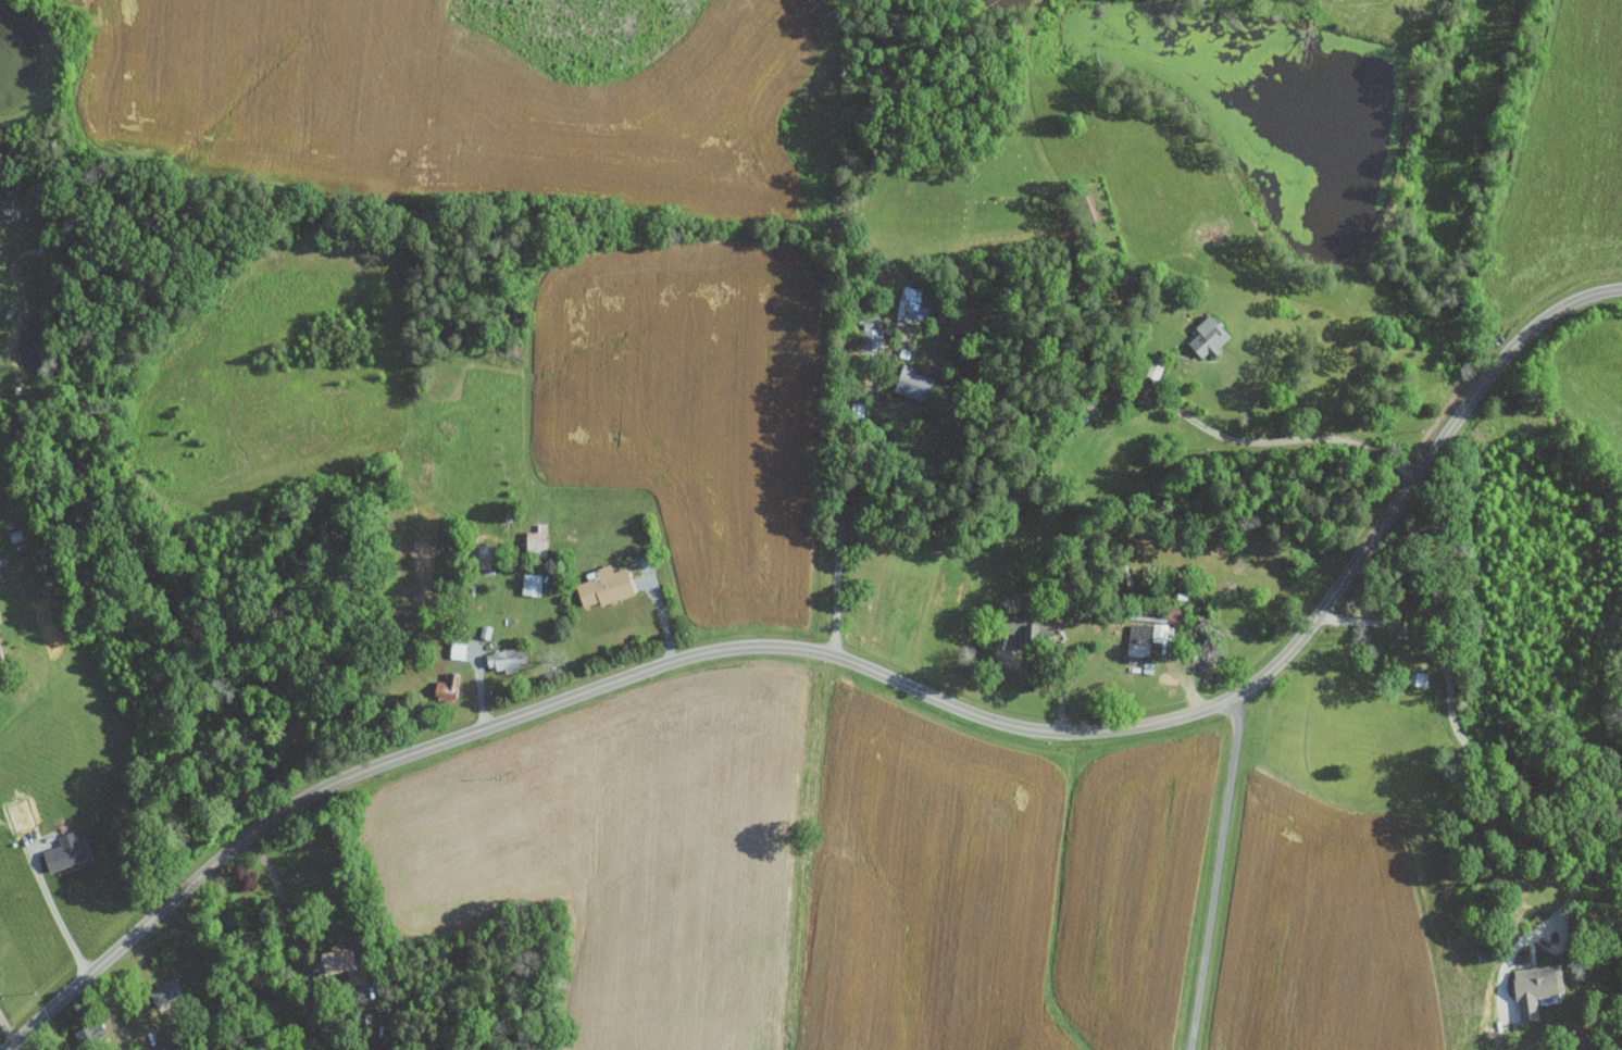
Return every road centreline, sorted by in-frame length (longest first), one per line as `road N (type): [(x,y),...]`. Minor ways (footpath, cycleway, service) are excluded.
road 1 (residential): [(5,1049),(194,883),(311,796),(699,655),(816,651),(1040,733),(1109,734),(1221,707),(1299,646),(1523,341),(1573,302),(1621,292)]

